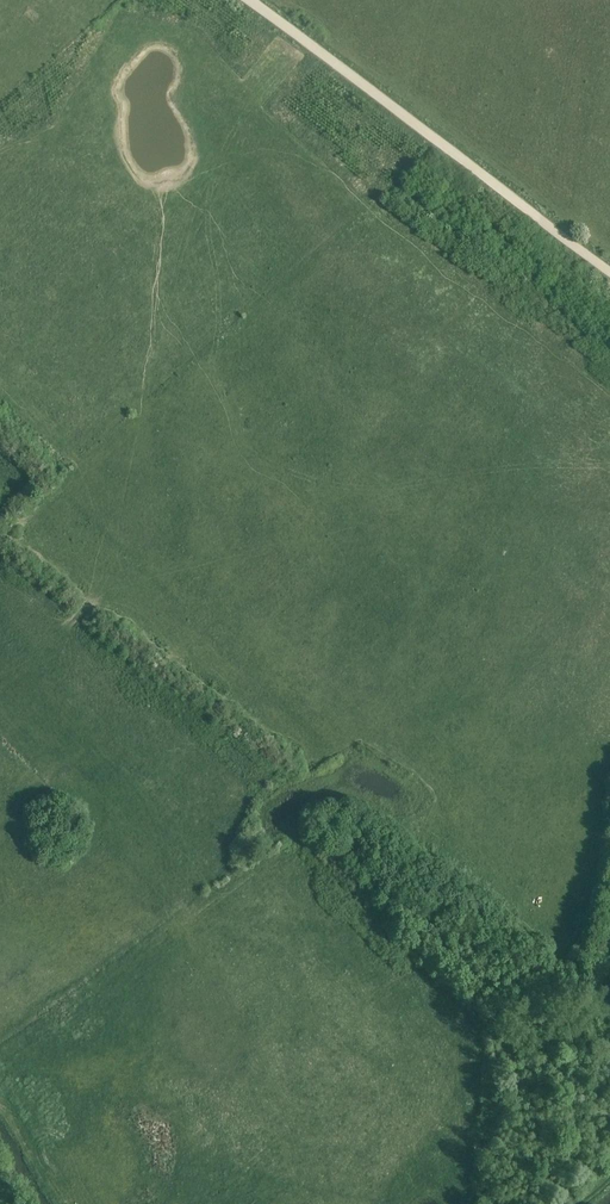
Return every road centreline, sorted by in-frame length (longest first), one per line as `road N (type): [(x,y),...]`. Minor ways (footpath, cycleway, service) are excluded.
road 1 (track): [(254,0),(609,270)]

